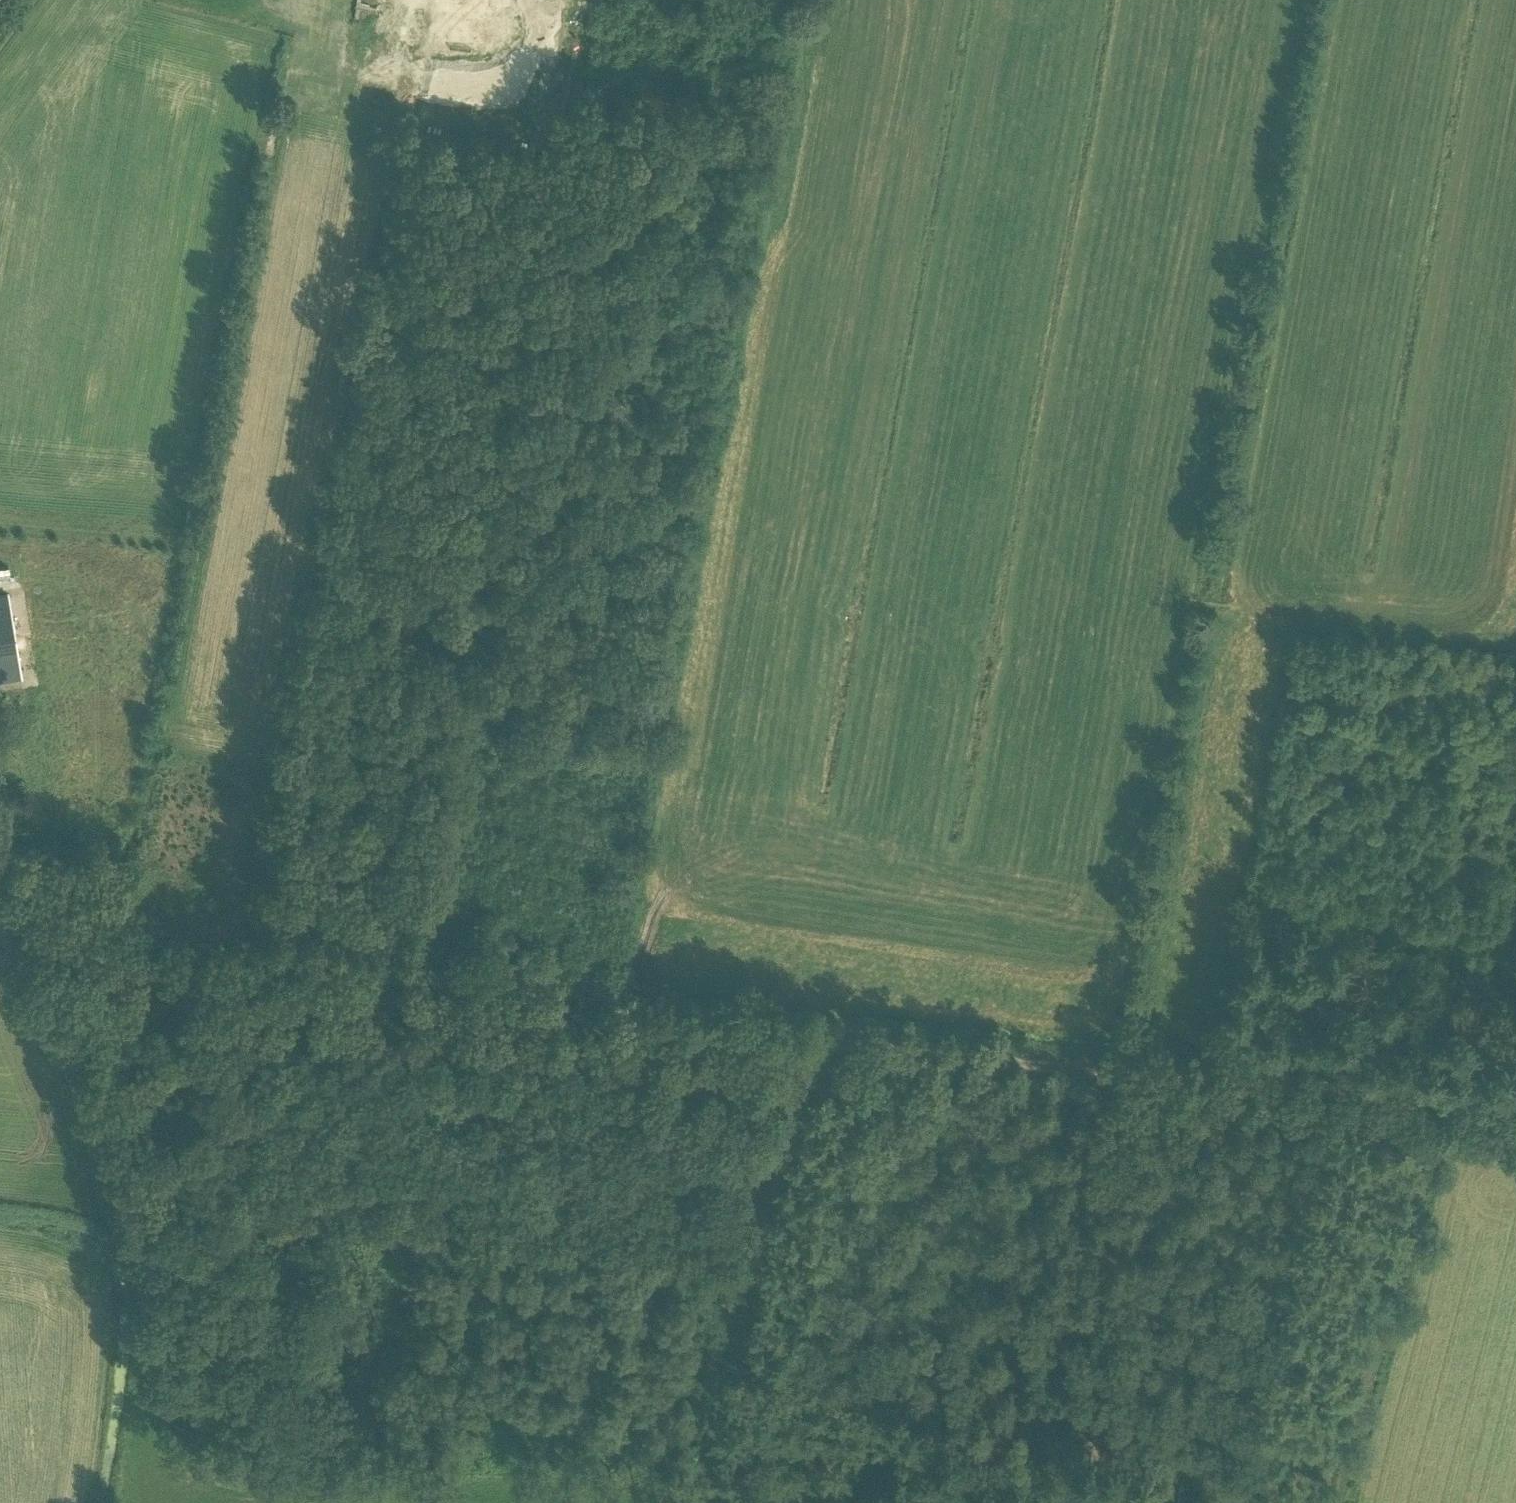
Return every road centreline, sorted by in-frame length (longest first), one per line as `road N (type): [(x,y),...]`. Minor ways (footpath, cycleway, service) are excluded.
road 1 (track): [(15,892),(96,961),(128,974),(1515,1100)]

